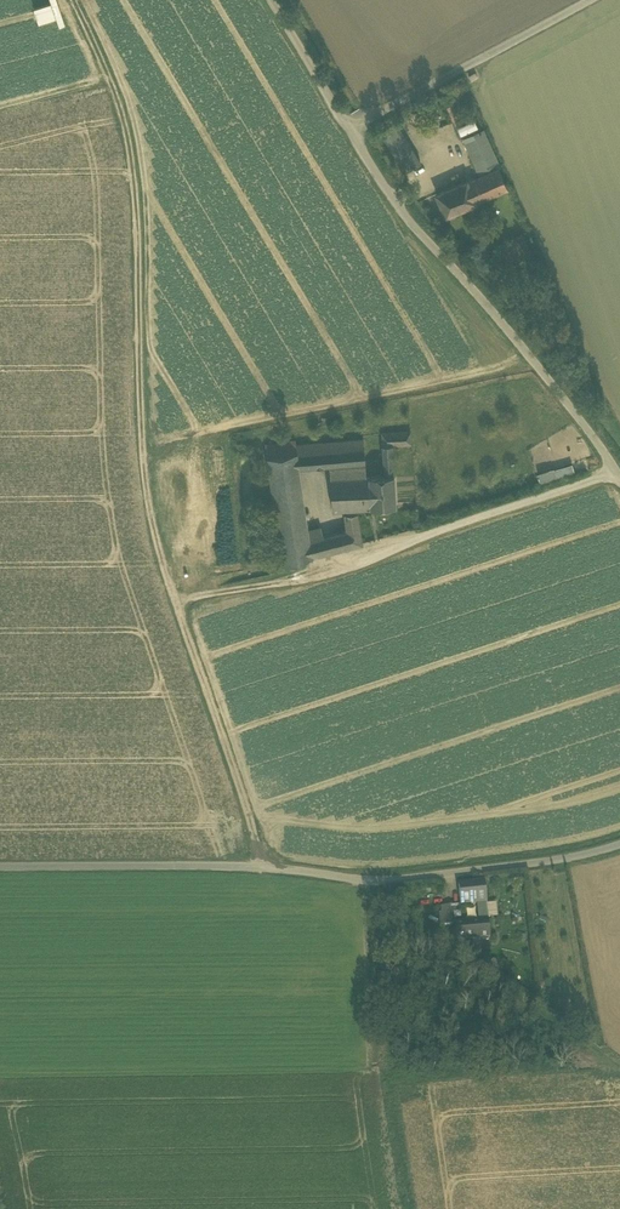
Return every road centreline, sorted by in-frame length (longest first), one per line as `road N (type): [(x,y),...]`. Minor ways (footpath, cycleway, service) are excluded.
road 1 (track): [(74,0),(135,136),(146,510),(204,652),(266,866)]
road 2 (unclassified): [(0,868),(266,866),(407,879),(529,866),(619,843)]
road 3 (unclassified): [(619,475),(502,316),(422,236),(353,131)]
road 4 (track): [(368,880),(444,946),(619,1069)]
road 5 (unclassified): [(353,131),(593,0)]
road 6 (track): [(368,880),(380,1072)]
road 7 (unclassified): [(353,131),(275,0)]

